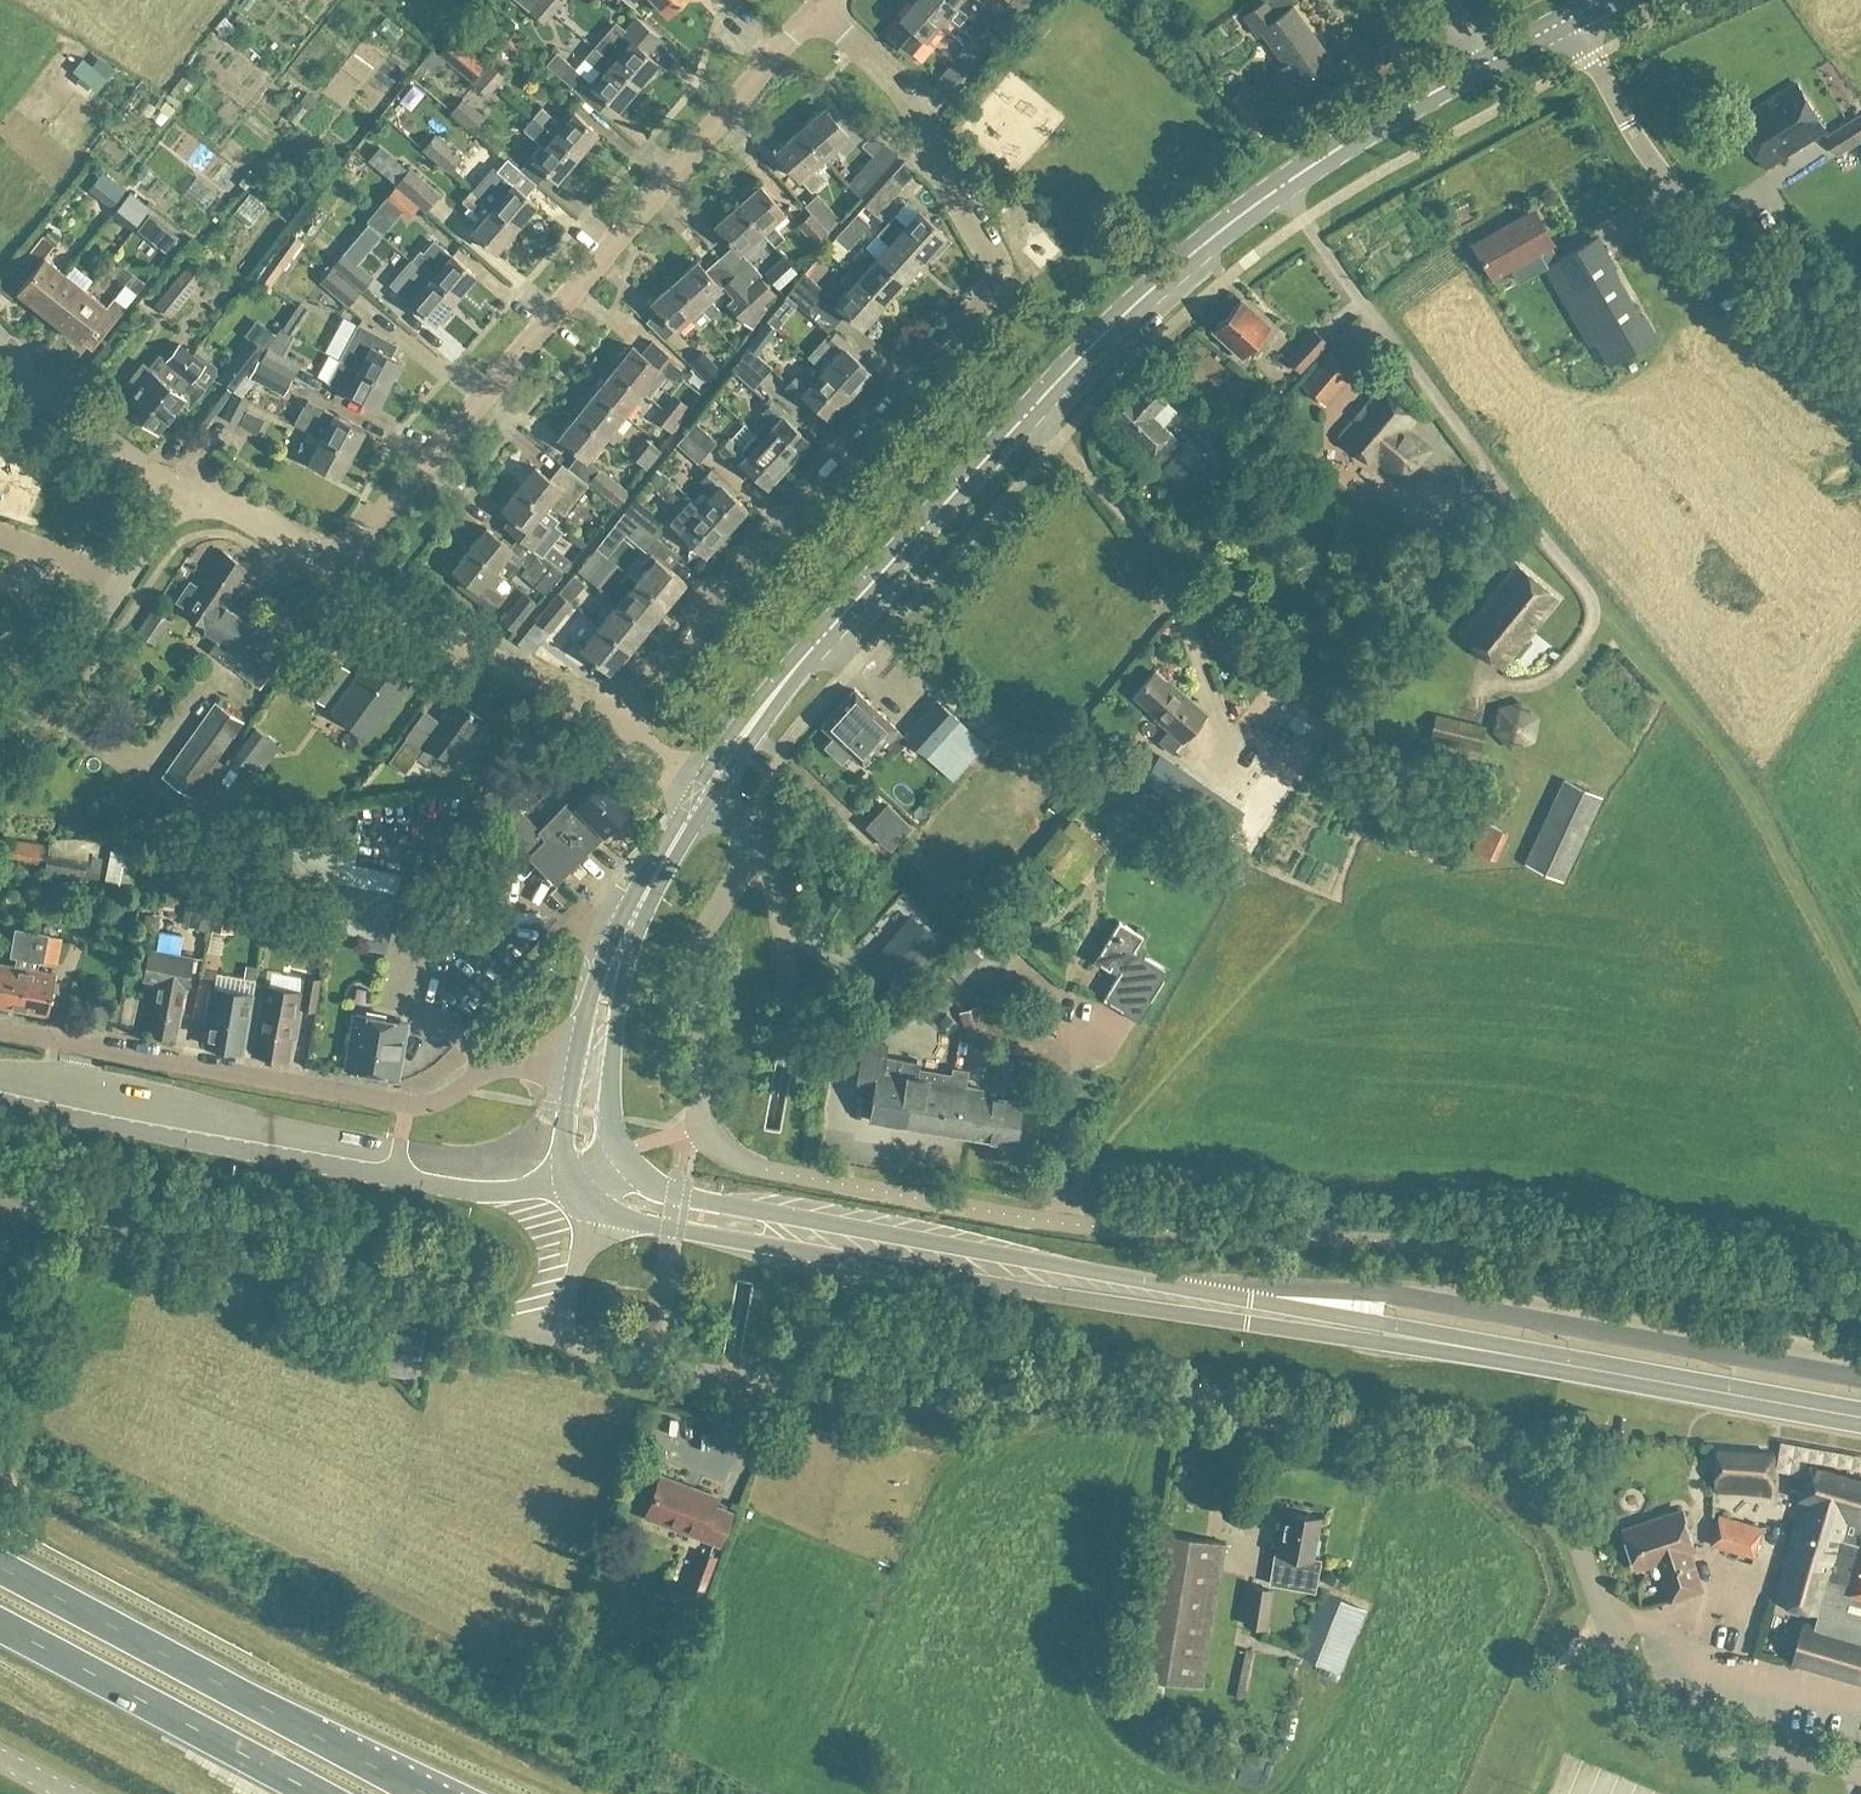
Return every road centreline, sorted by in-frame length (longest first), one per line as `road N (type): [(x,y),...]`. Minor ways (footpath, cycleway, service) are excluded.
road 1 (unclassified): [(1860,1769),(1679,1736),(1646,1716),(1569,1519),(1541,1480),(1494,1447),(1213,1393),(1084,1379),(942,1410),(668,1368),(540,1333)]
road 2 (unclassified): [(1860,1311),(1531,1255),(1061,1225),(743,1163),(710,1140),(703,1119),(694,987),(709,924),(745,863),(742,830)]
road 3 (secondary): [(700,795),(845,614),(1119,320),(1282,188),(1487,62)]
road 4 (residential): [(621,724),(994,293),(996,251),(898,82),(818,4)]
road 5 (residential): [(334,569),(818,4)]
road 6 (secondary): [(571,1176),(604,1207),(670,1227),(1071,1298),(1248,1310)]
road 7 (secondary): [(1248,1310),(1075,1267),(658,1187),(619,1159)]
road 8 (secondary): [(1860,1419),(1248,1310)]
road 9 (residential): [(577,1060),(519,1055),(446,1100),(418,1106),(0,1031)]
road 10 (unclassified): [(571,1176),(517,1188),(426,1183),(0,1099)]
road 11 (unclassified): [(540,1333),(76,1227),(0,1202)]
road 12 (trunk): [(427,1793),(0,1566)]
road 13 (track): [(1596,616),(1685,703),(1806,891),(1860,999)]
road 14 (unclassified): [(1860,356),(1681,195),(1625,115),(1572,14)]
road 15 (trunk): [(0,1625),(317,1793)]
road 16 (residential): [(621,724),(334,569)]
road 17 (unclassified): [(742,830),(765,860),(788,958),(794,1002),(784,1059)]
road 18 (residential): [(189,496),(40,393),(0,352)]
road 19 (residential): [(0,736),(57,674),(123,579)]
road 20 (residential): [(334,569),(225,503),(189,496)]
road 21 (unclassified): [(540,1333),(570,1229),(571,1176)]
road 22 (secondary): [(625,937),(700,795)]
road 23 (secondary): [(625,937),(593,1000),(577,1060)]
road 24 (residential): [(123,579),(0,534)]
road 25 (secondary): [(612,1065),(625,937)]

